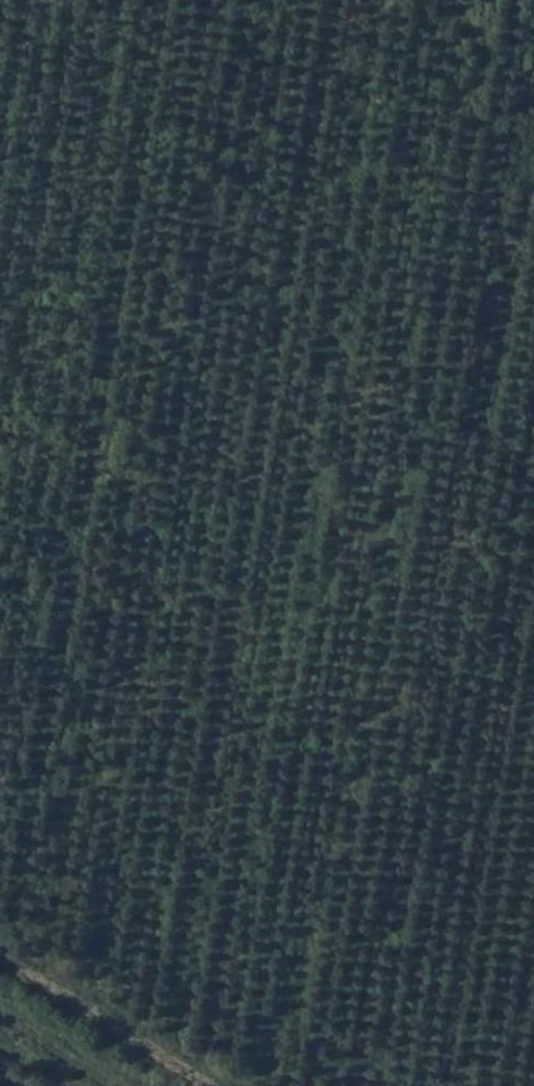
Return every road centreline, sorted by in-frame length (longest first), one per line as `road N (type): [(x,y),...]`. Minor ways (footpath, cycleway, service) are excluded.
road 1 (track): [(0,944),(218,1085)]

